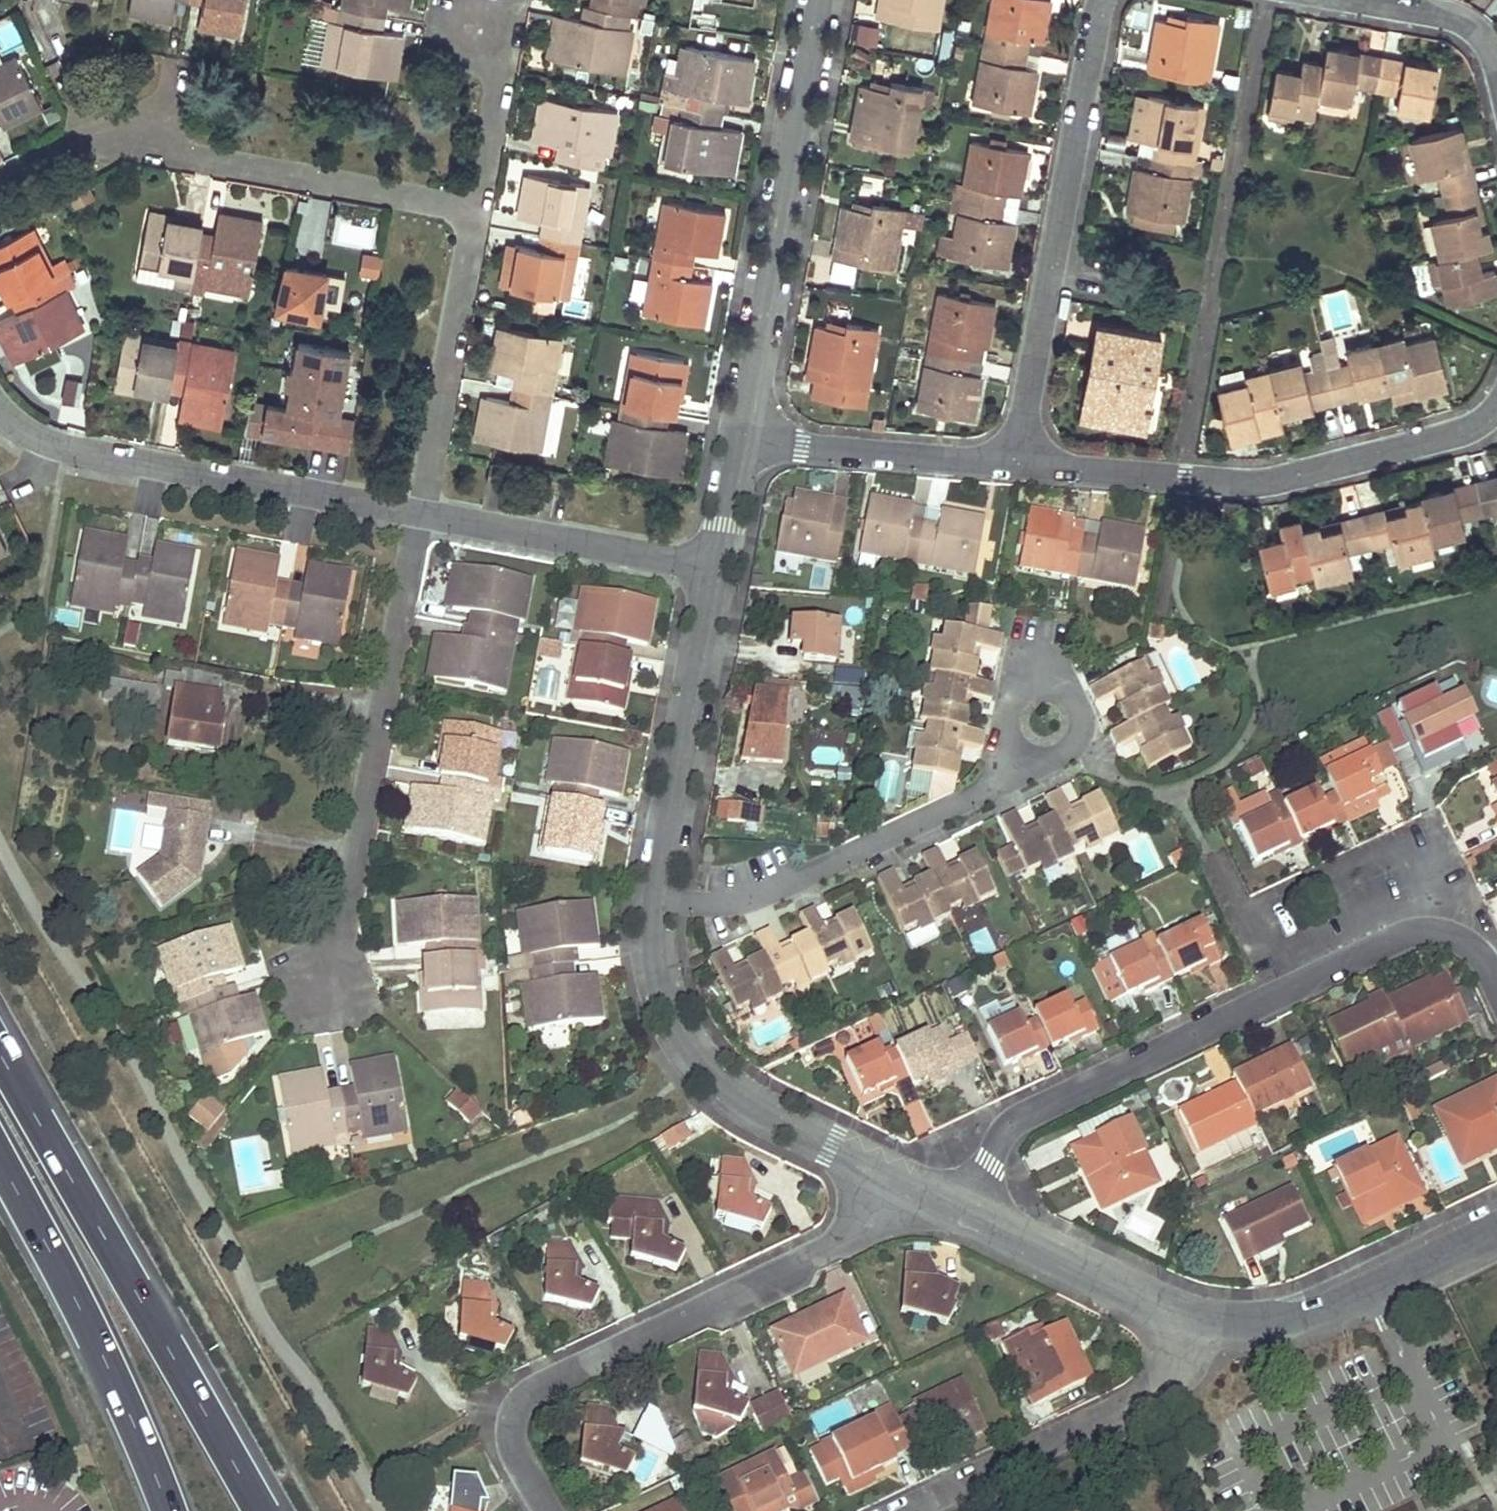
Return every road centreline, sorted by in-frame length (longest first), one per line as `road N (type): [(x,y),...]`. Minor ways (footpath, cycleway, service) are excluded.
road 1 (residential): [(891,1179),(865,1218),(832,1248),(522,1400),(512,1423),(516,1455),(547,1510)]
road 2 (trunk): [(262,1510),(0,1052)]
road 3 (residential): [(478,210),(85,136),(0,181)]
road 4 (residential): [(1017,463),(1269,482),(1457,434),(1496,404)]
road 5 (residential): [(327,990),(423,511)]
road 6 (residential): [(1100,0),(1017,463)]
road 7 (residential): [(822,0),(741,438)]
road 8 (residential): [(423,511),(66,450),(0,413)]
road 9 (residential): [(649,924),(850,866),(987,797),(1030,757)]
road 10 (residential): [(1280,995),(1017,1118),(965,1213)]
road 11 (trunk): [(0,1161),(125,1403),(168,1510)]
road 12 (residential): [(649,924),(668,1015),(698,1058),(764,1112),(891,1179)]
road 13 (residential): [(901,1510),(1145,1393),(1185,1353),(1195,1320)]
road 14 (residential): [(718,569),(649,924)]
road 15 (residential): [(1195,1320),(1269,1322),(1321,1311),(1496,1227)]
road 16 (residential): [(423,511),(478,210)]
road 17 (residential): [(718,569),(423,511)]
road 18 (residential): [(741,438),(1017,463)]
road 19 (residential): [(965,1213),(1195,1320)]
road 20 (residential): [(1496,987),(1475,951),(1426,933),(1280,995)]
road 21 (residential): [(478,210),(512,6),(475,0)]
road 22 (residential): [(1030,757),(1058,759),(1080,741),(1086,721),(1065,687),(1045,682),(1011,703),(1014,743)]
road 23 (residential): [(1496,76),(1468,26),(1360,0)]
road 24 (residential): [(741,438),(718,569)]
road 25 (residential): [(1227,884),(1280,995)]

